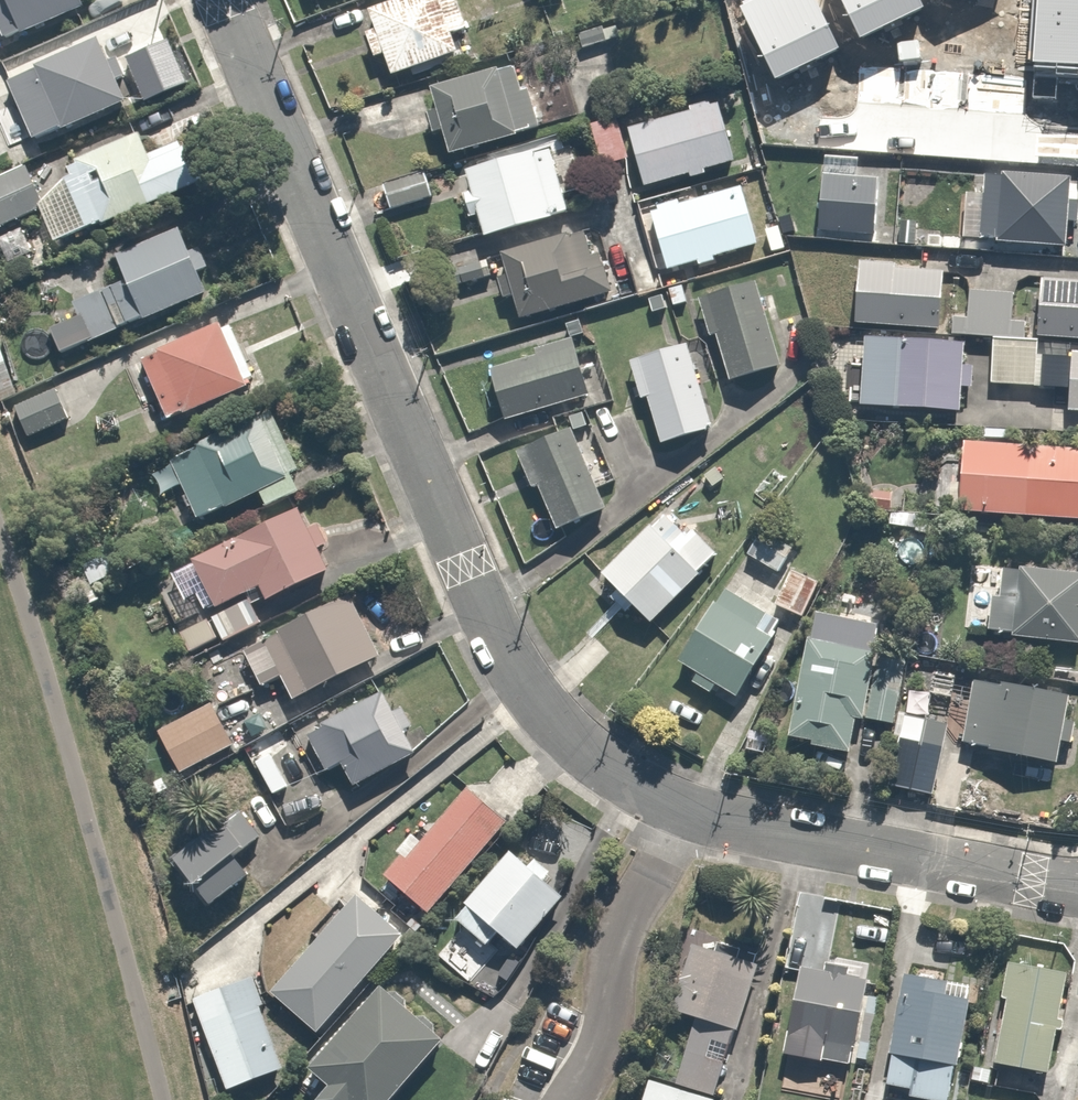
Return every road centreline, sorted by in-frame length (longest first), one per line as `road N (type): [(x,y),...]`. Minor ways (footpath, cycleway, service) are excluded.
road 1 (residential): [(681,810),(603,767),(516,675),(223,0)]
road 2 (residential): [(1077,888),(681,810)]
road 3 (residential): [(681,810),(619,929),(593,1063),(569,1099)]

